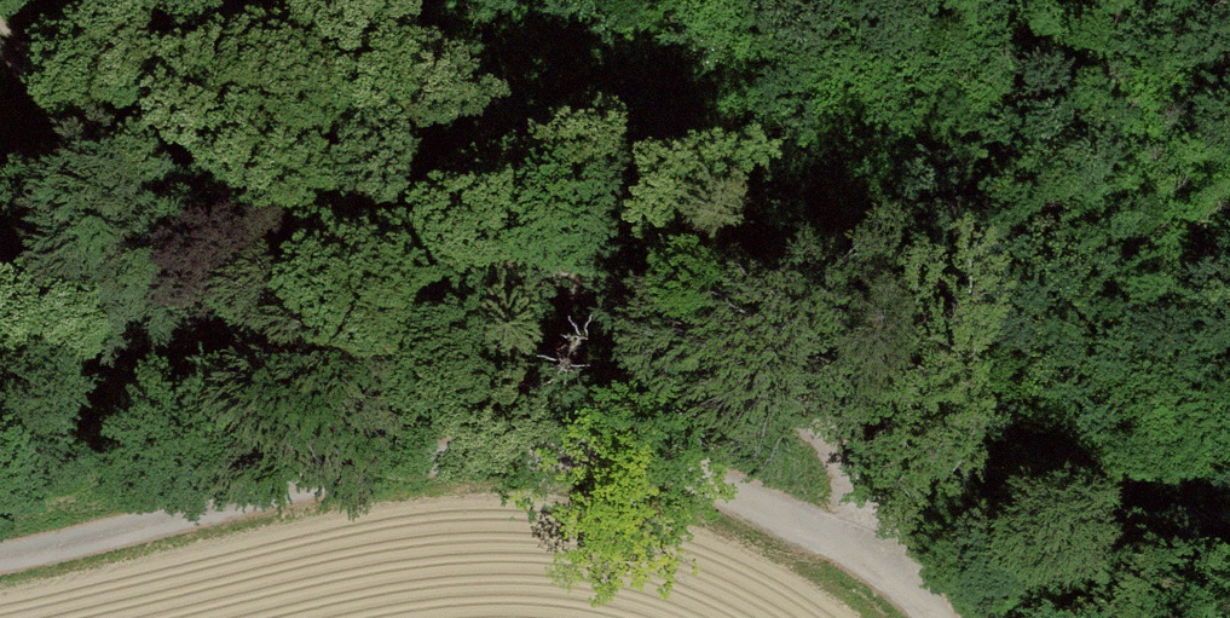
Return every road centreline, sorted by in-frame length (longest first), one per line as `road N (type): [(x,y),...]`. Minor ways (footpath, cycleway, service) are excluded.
road 1 (track): [(816,527),(812,459),(719,342),(655,291),(232,217),(115,152),(0,46)]
road 2 (track): [(0,566),(414,477),(548,459),(676,476),(816,527)]
road 3 (track): [(816,527),(910,592),(934,617)]

